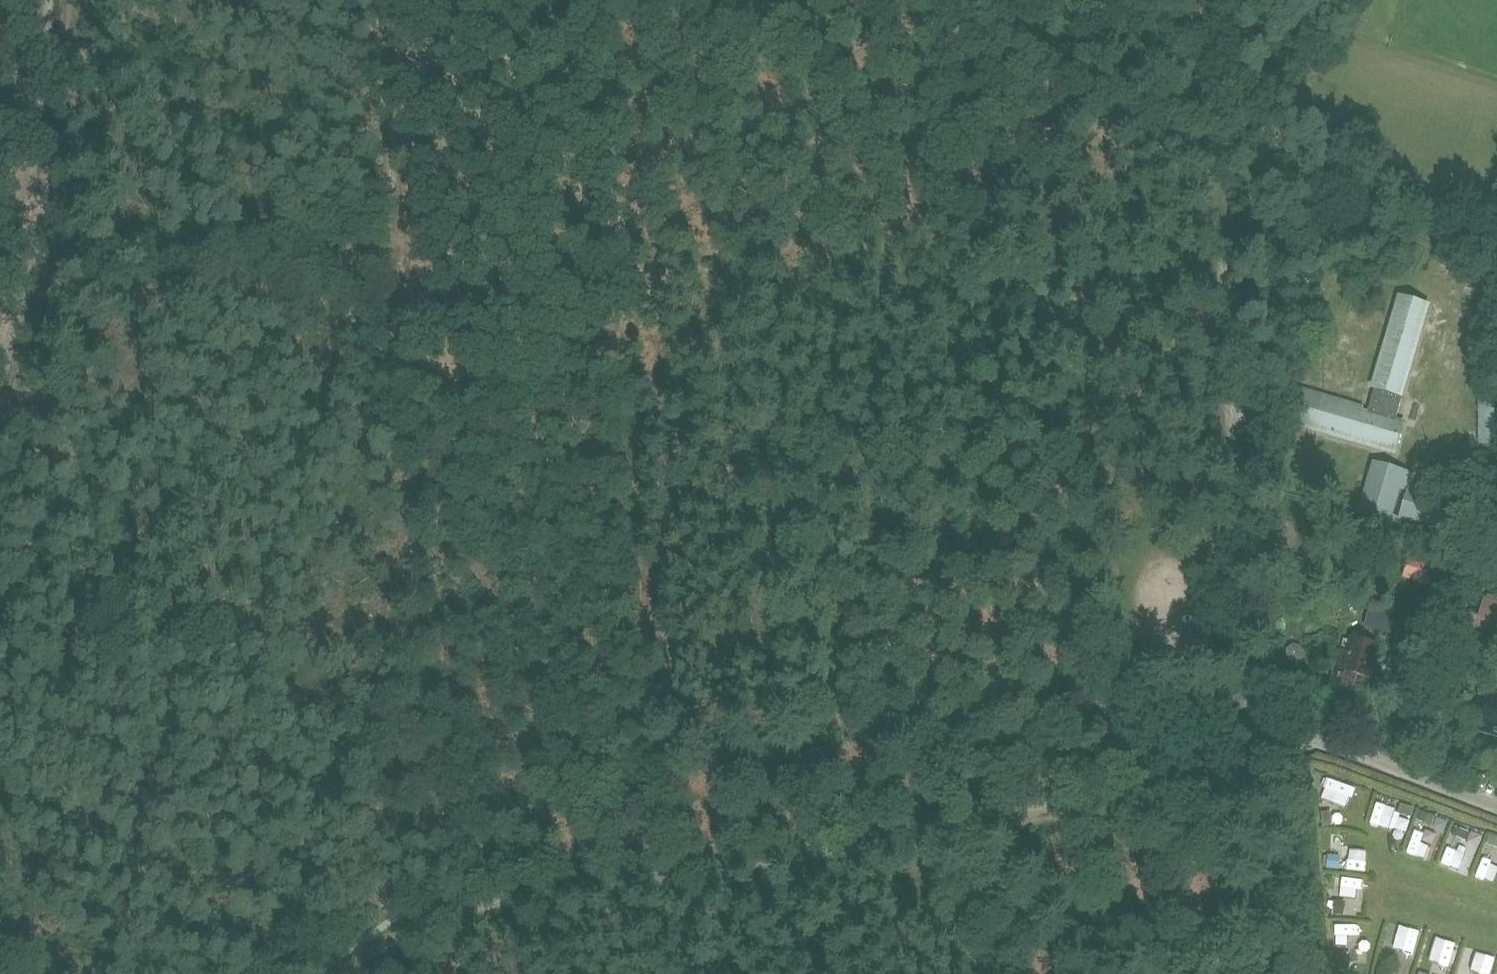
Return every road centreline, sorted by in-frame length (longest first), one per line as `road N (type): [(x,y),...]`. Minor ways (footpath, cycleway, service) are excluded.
road 1 (track): [(1206,0),(1235,609),(1246,690),(1292,786),(1312,973)]
road 2 (track): [(371,0),(438,899),(436,973)]
road 3 (track): [(343,973),(438,917),(1055,810),(1279,757)]
road 4 (track): [(668,877),(610,0)]
road 5 (track): [(0,359),(42,212),(63,0)]
road 6 (track): [(1259,722),(1201,698),(1189,678),(1159,544),(1235,537)]
road 7 (unclassified): [(1496,807),(1259,722)]

